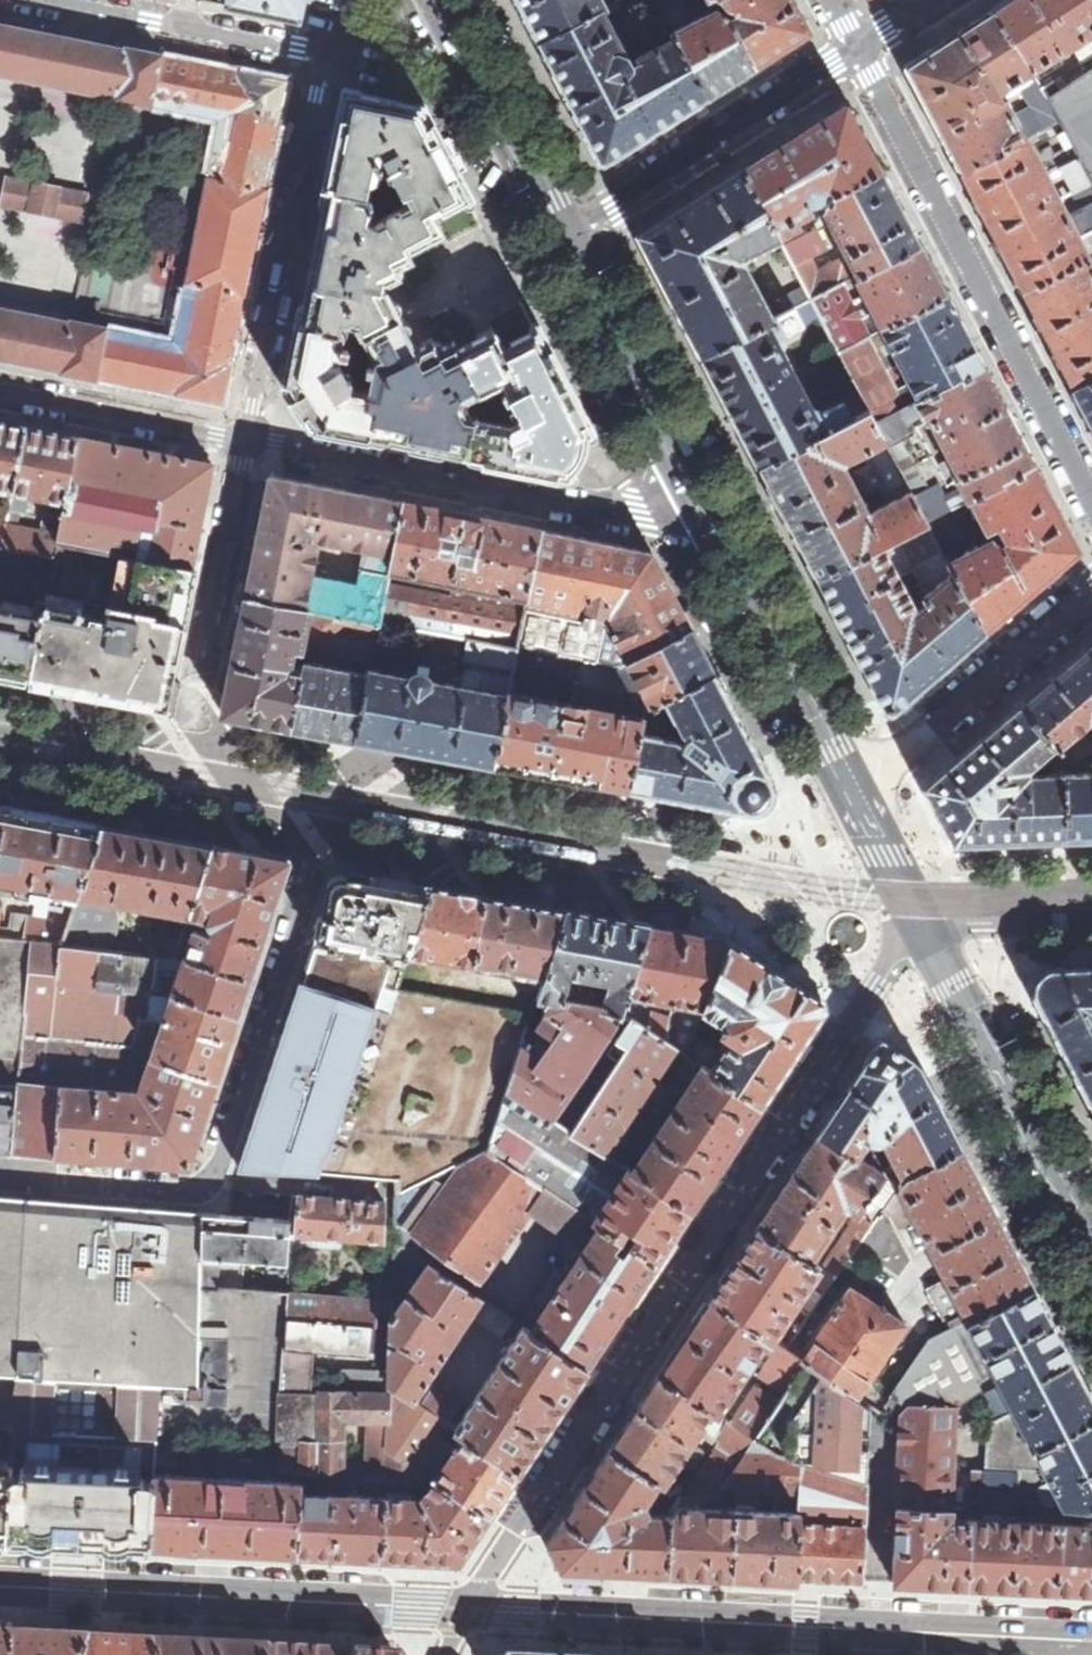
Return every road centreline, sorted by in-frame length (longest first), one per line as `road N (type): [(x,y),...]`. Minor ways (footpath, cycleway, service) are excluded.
road 1 (residential): [(921,929),(477,1600)]
road 2 (residential): [(247,784),(321,844),(205,1187),(179,1193),(0,1177)]
road 3 (residential): [(1085,1630),(477,1600)]
road 4 (residential): [(1091,498),(858,46)]
road 5 (residential): [(477,1600),(0,1581)]
road 6 (residential): [(249,441),(713,526)]
road 7 (residential): [(326,55),(249,441)]
road 8 (residential): [(249,441),(193,724),(247,784)]
road 9 (tertiary): [(921,929),(1091,1248)]
road 10 (residential): [(858,46),(564,239)]
road 11 (tertiary): [(564,239),(713,526)]
road 12 (residential): [(852,795),(1091,594)]
road 13 (tertiary): [(713,526),(852,795)]
road 14 (residential): [(326,55),(48,0)]
road 15 (tertiary): [(443,0),(564,239)]
road 16 (unclassified): [(921,929),(1091,922)]
road 17 (tertiary): [(852,795),(921,929)]

